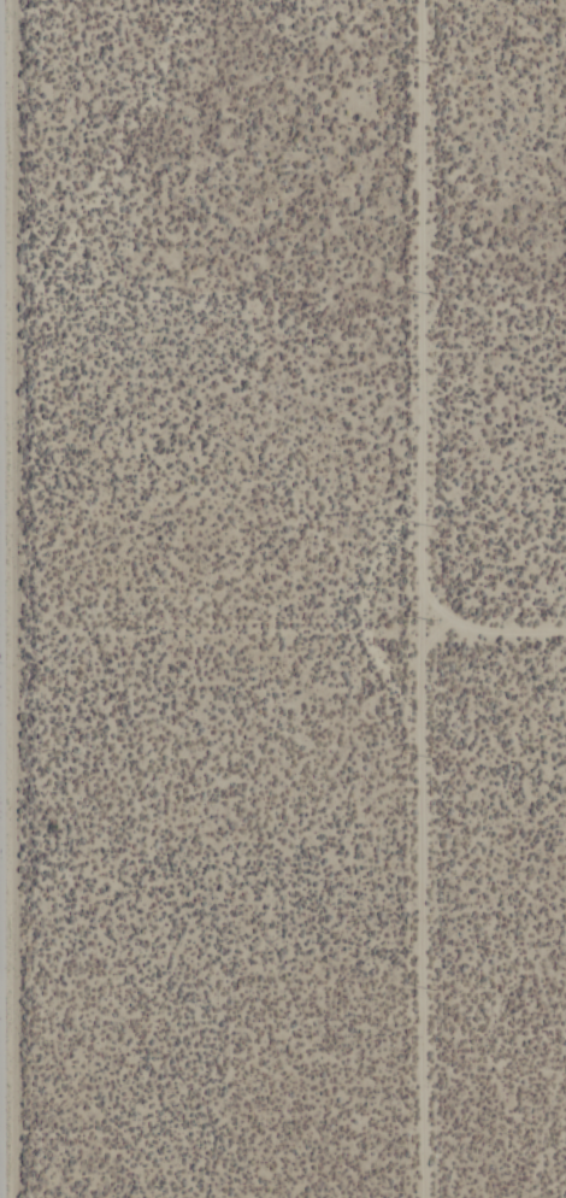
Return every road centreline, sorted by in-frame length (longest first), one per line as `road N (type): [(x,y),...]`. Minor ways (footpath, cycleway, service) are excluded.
road 1 (track): [(430,1197),(430,0)]
road 2 (tertiary): [(2,0),(2,1197)]

